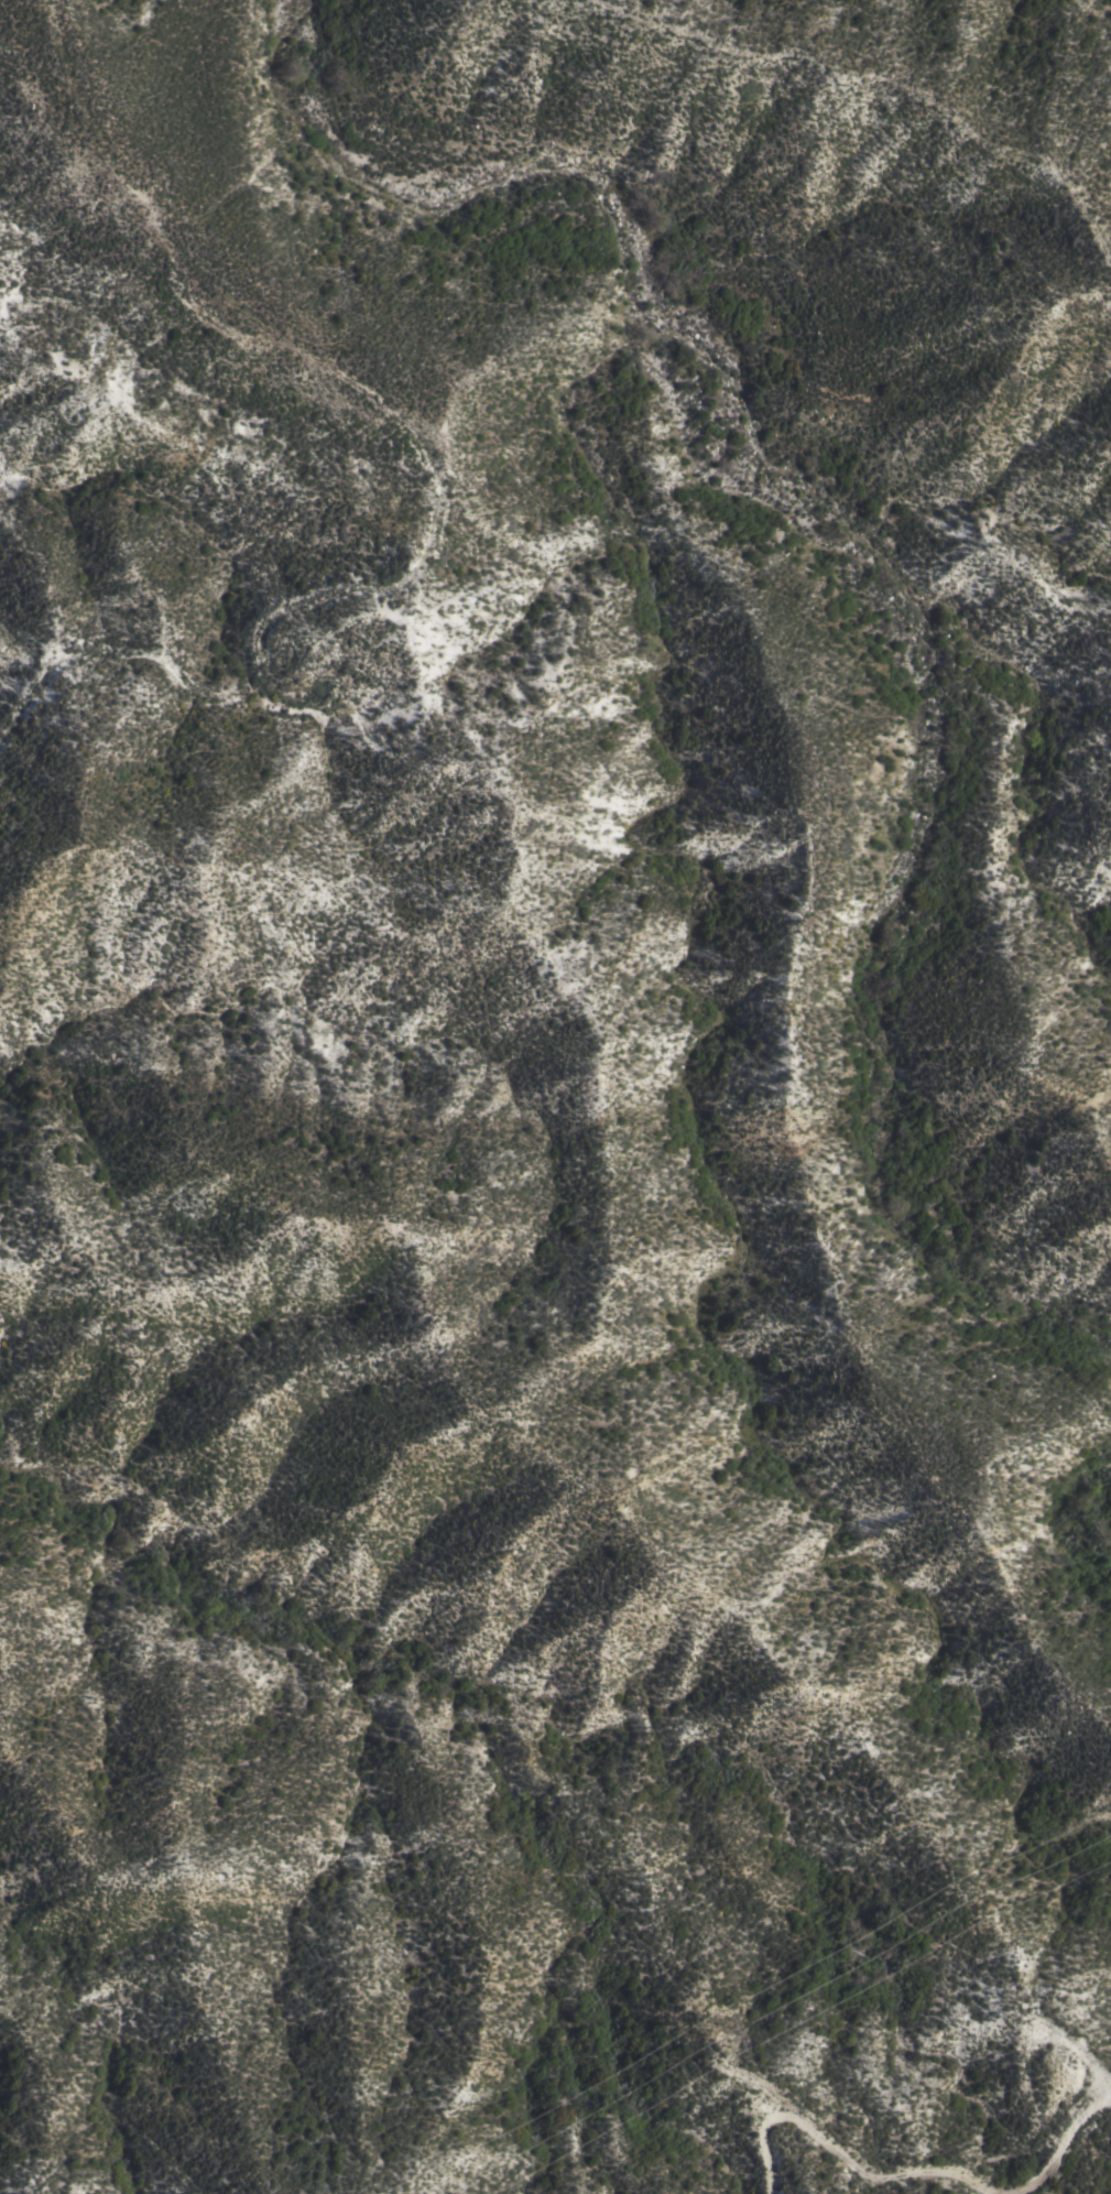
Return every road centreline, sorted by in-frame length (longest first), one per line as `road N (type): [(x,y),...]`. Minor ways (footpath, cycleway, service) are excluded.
road 1 (track): [(771,2193),(761,2139),(772,2115),(792,2116),(869,2177),(956,2175),(1003,2193),(1048,2171),(1070,2131),(1110,2103)]

